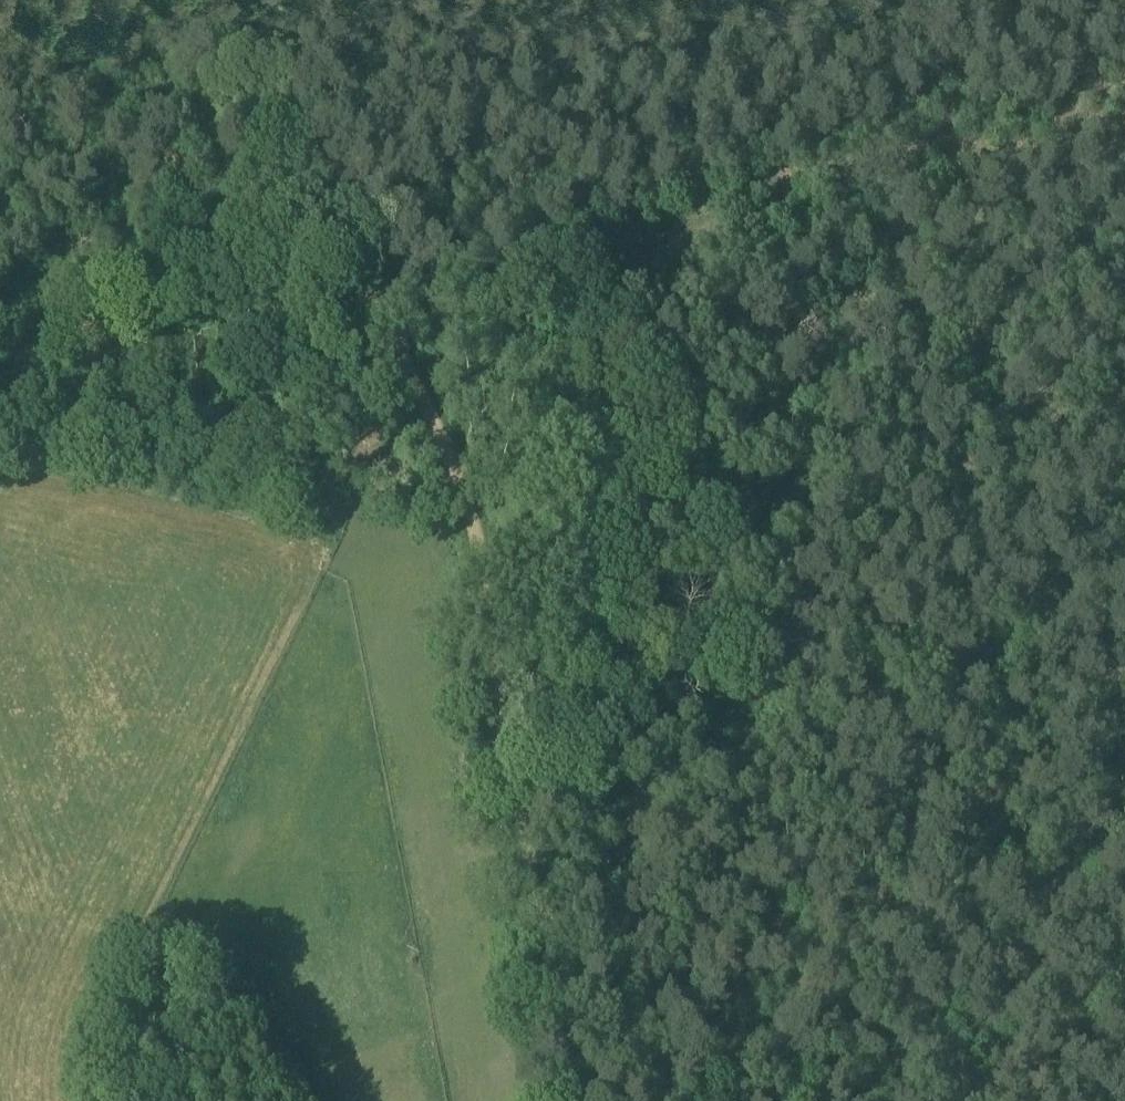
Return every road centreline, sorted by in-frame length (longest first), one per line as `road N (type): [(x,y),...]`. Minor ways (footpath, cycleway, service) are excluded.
road 1 (track): [(569,1100),(499,678),(431,457),(242,0)]

